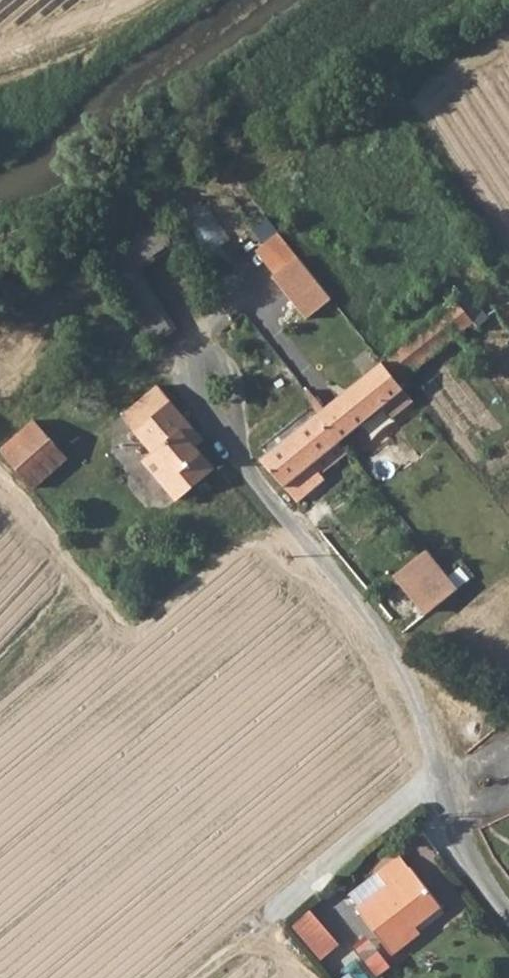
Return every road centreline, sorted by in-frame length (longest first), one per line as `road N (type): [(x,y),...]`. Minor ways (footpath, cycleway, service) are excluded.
road 1 (unclassified): [(508,915),(458,836),(411,689),(371,623),(232,443)]
road 2 (unclassified): [(232,443),(229,378),(209,358),(190,374),(208,419)]
road 3 (track): [(199,977),(261,931),(305,977)]

